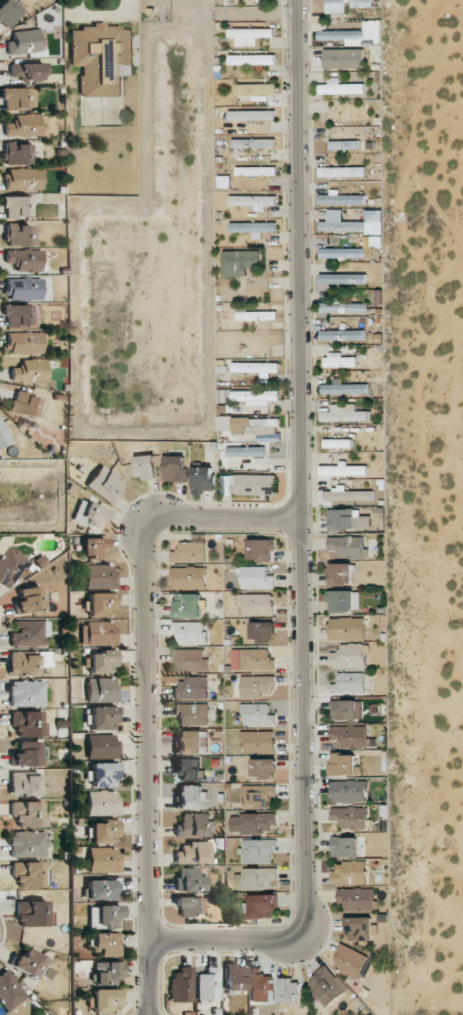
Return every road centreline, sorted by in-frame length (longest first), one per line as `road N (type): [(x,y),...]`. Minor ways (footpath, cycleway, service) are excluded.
road 1 (residential): [(152,941),(287,941),(307,920),(296,0)]
road 2 (residential): [(153,1014),(151,521),(301,517)]

